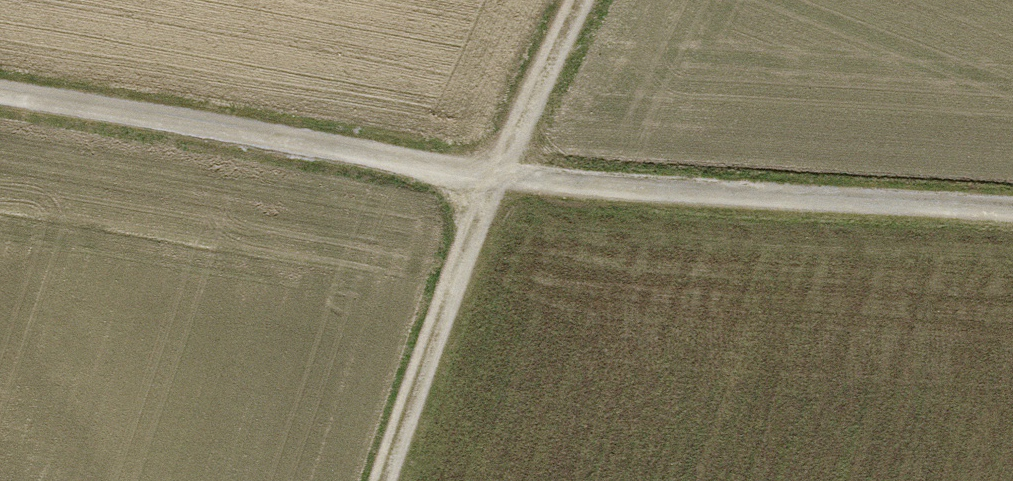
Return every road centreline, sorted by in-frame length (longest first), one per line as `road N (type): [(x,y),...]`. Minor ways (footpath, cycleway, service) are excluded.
road 1 (track): [(1012,206),(498,174),(0,90)]
road 2 (track): [(396,480),(498,174),(584,0)]

